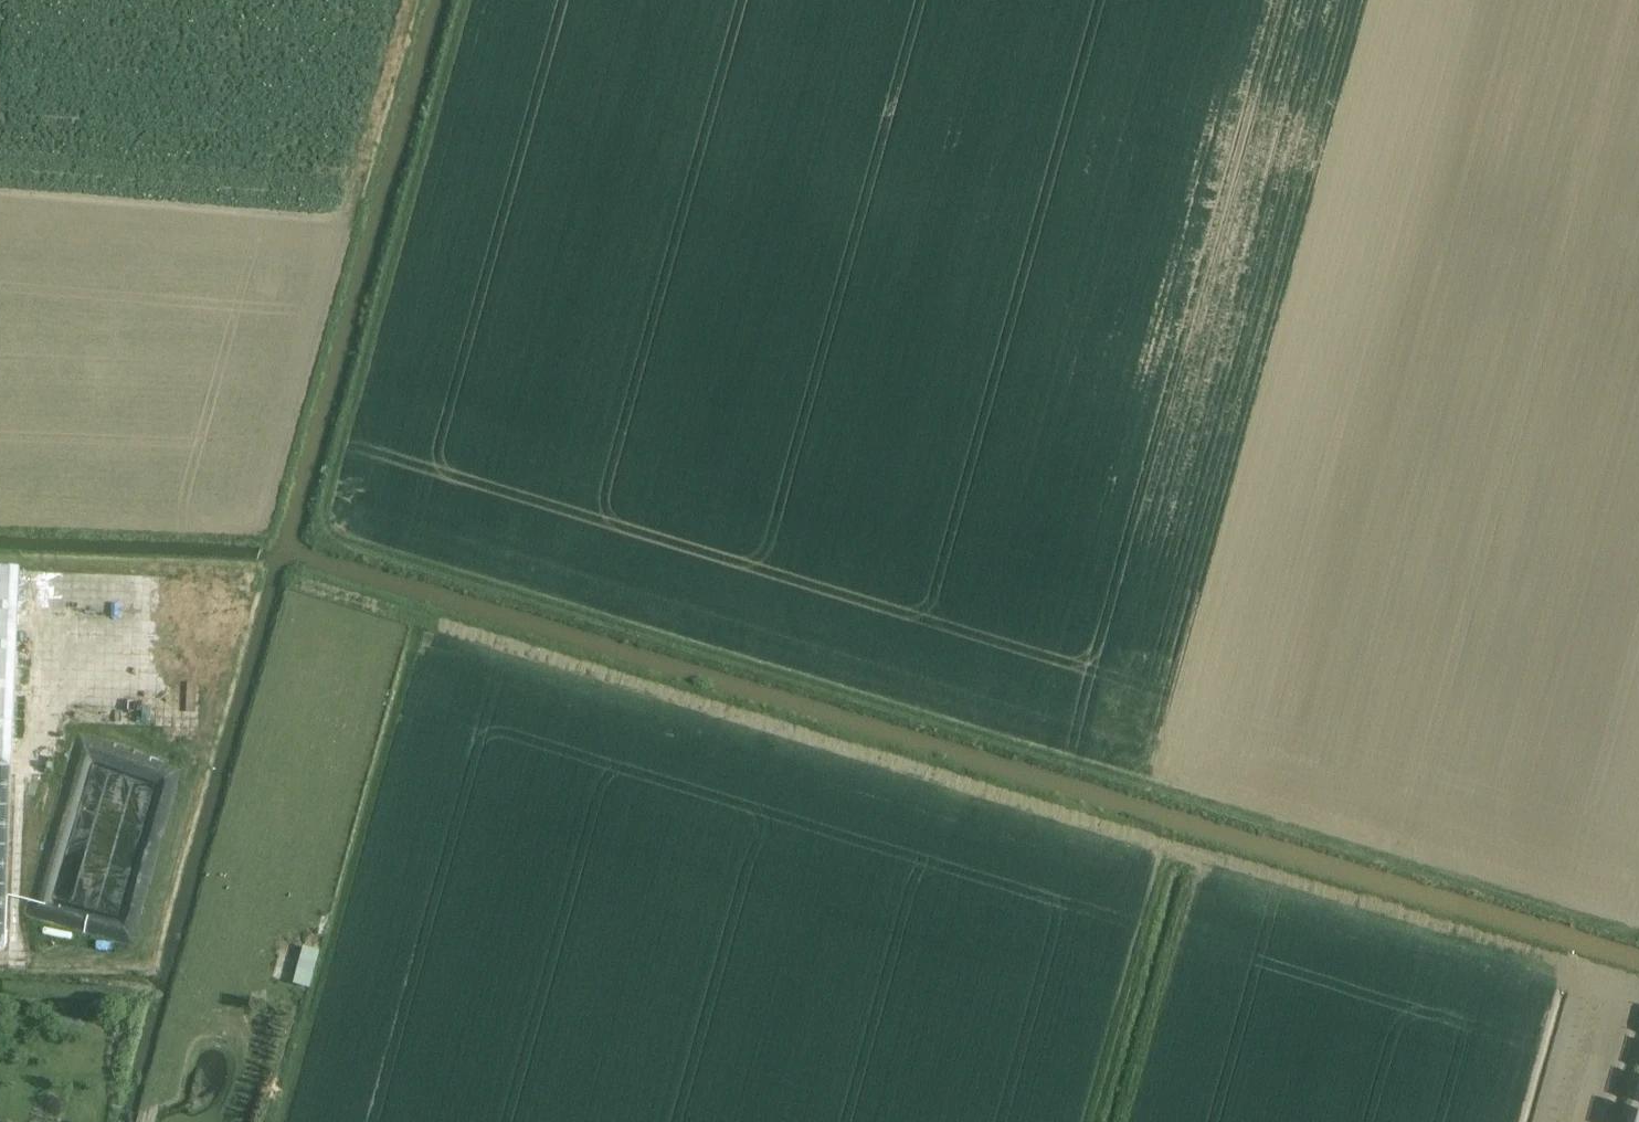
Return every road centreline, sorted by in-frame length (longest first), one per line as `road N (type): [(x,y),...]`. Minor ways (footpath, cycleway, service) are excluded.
road 1 (track): [(0,152),(357,182),(408,0)]
road 2 (track): [(13,961),(140,955),(239,636)]

